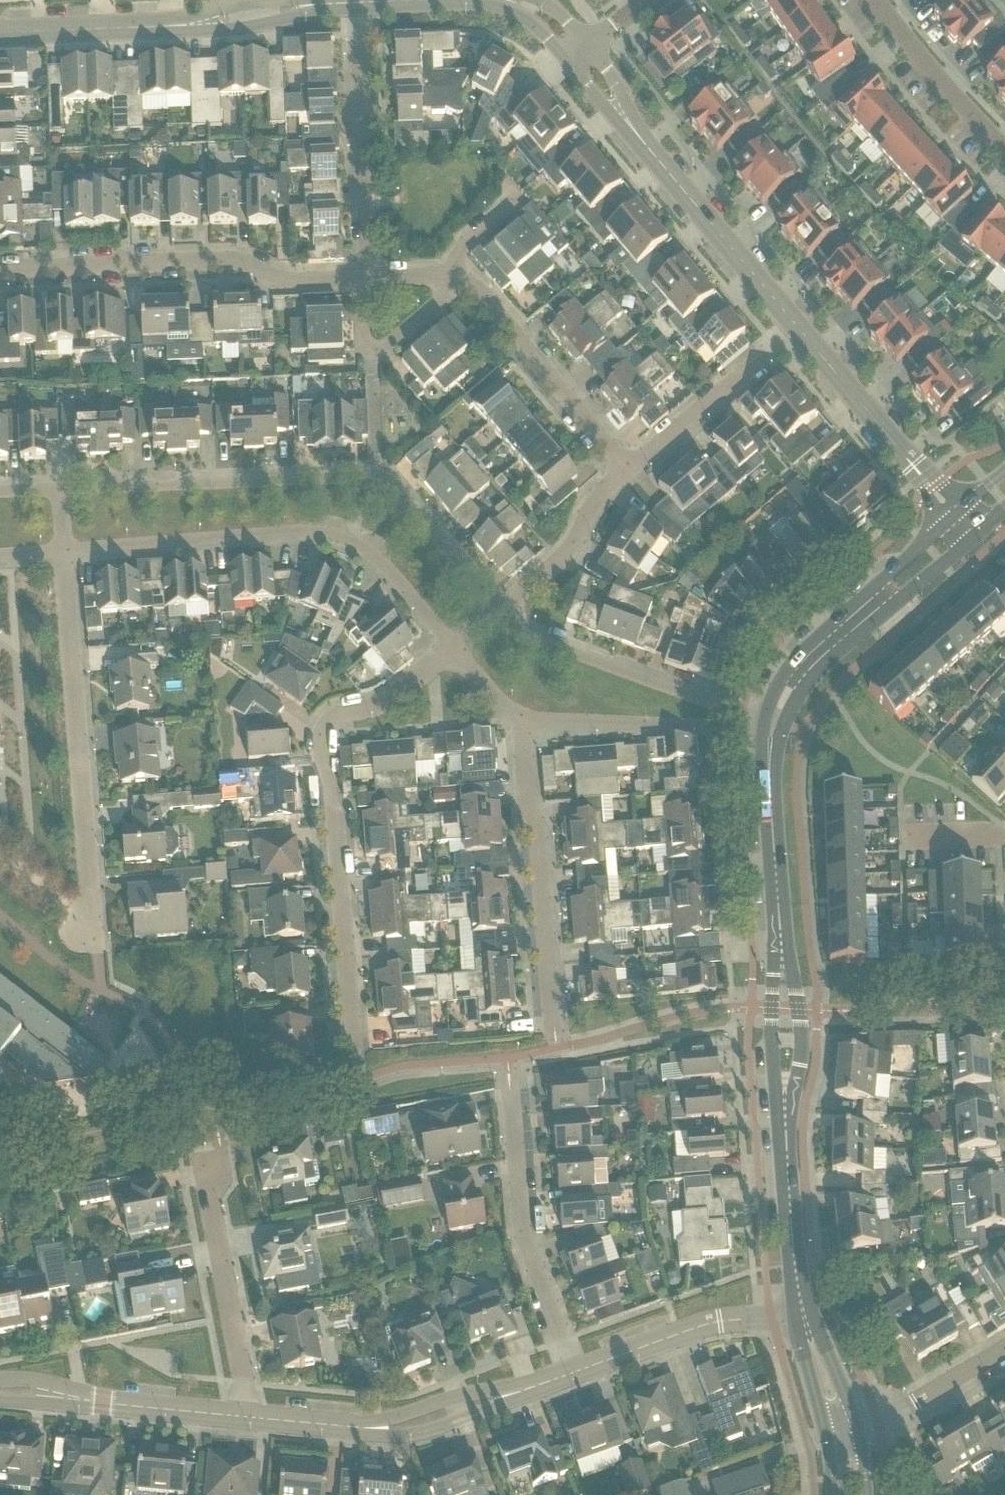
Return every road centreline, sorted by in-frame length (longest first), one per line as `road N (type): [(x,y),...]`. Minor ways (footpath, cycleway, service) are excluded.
road 1 (residential): [(353,1046),(342,834),(325,803),(323,729),(333,714),(379,704),(453,645)]
road 2 (residential): [(64,551),(300,529),(339,536),(382,561),(453,645)]
road 3 (residential): [(95,938),(64,551)]
road 4 (residential): [(358,276),(285,278),(235,258),(0,267)]
road 5 (residential): [(555,1048),(525,716)]
road 6 (residential): [(378,487),(359,478),(61,490)]
road 7 (residential): [(574,1372),(522,1226),(508,1070)]
road 8 (tertiary): [(951,512),(787,667),(770,696),(771,725)]
road 9 (tertiary): [(771,725),(832,657),(972,537)]
road 10 (residential): [(358,276),(348,2)]
road 11 (residential): [(738,717),(637,669),(539,639),(501,608)]
road 12 (residential): [(251,1417),(210,1205),(222,1164)]
road 13 (residential): [(626,462),(509,322),(452,274)]
road 14 (residential): [(796,325),(637,133)]
road 15 (residential): [(951,512),(796,325)]
road 16 (residential): [(574,1372),(705,1323),(803,1309)]
road 17 (residential): [(328,1424),(382,1437),(418,1433),(546,1381)]
road 18 (residential): [(546,1381),(328,1424)]
road 19 (residential): [(626,462),(796,325)]
road 20 (residential): [(525,716),(708,723),(738,717)]
road 21 (tertiary): [(784,1108),(803,1309)]
road 22 (residential): [(875,0),(1004,152)]
road 23 (residential): [(501,608),(559,560),(595,496),(626,462)]
road 24 (tertiary): [(771,725),(780,919)]
road 25 (tertiary): [(784,1108),(797,1008),(780,919)]
road 26 (tertiary): [(780,919),(771,1007),(784,1108)]
road 27 (residential): [(501,608),(378,487)]
road 28 (residential): [(167,26),(216,33),(335,3)]
road 29 (residential): [(167,26),(0,31)]
road 30 (residential): [(101,1401),(251,1417)]
road 31 (tertiary): [(803,1309),(803,1346),(827,1439)]
road 32 (tertiary): [(856,1428),(803,1309)]
road 33 (residential): [(378,487),(370,359)]
road 34 (residential): [(370,359),(445,300),(452,274)]

